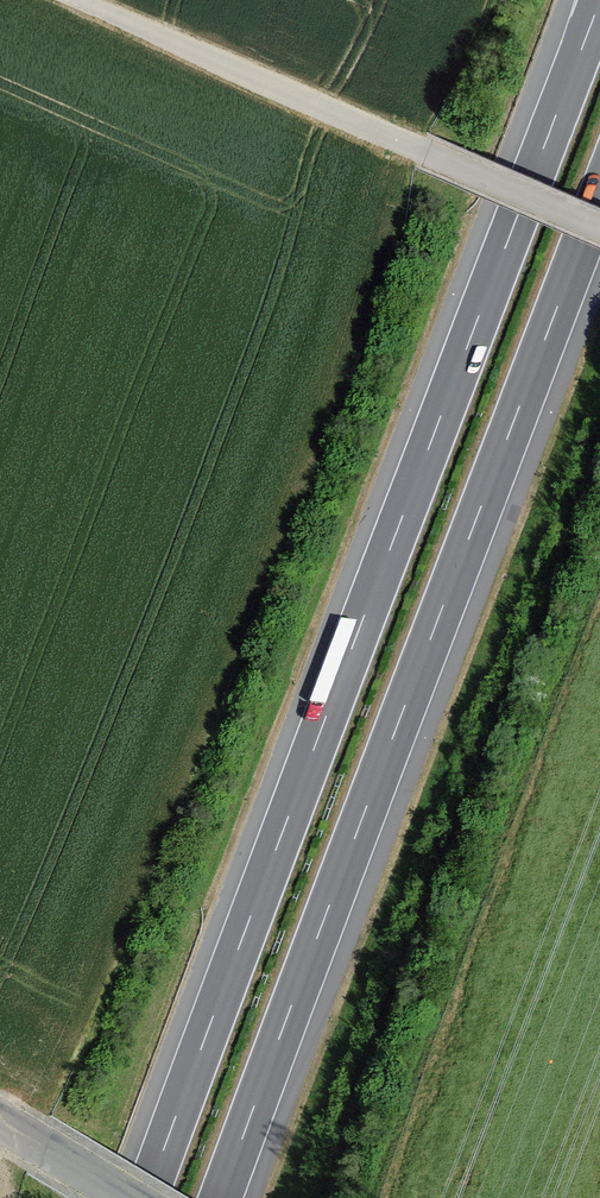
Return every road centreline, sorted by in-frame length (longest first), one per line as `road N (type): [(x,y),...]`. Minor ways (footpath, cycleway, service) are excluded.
road 1 (motorway): [(599,1),(146,1197)]
road 2 (motorway): [(220,1197),(599,195)]
road 3 (track): [(599,228),(76,0)]
road 4 (unclassified): [(128,1197),(0,1122)]

